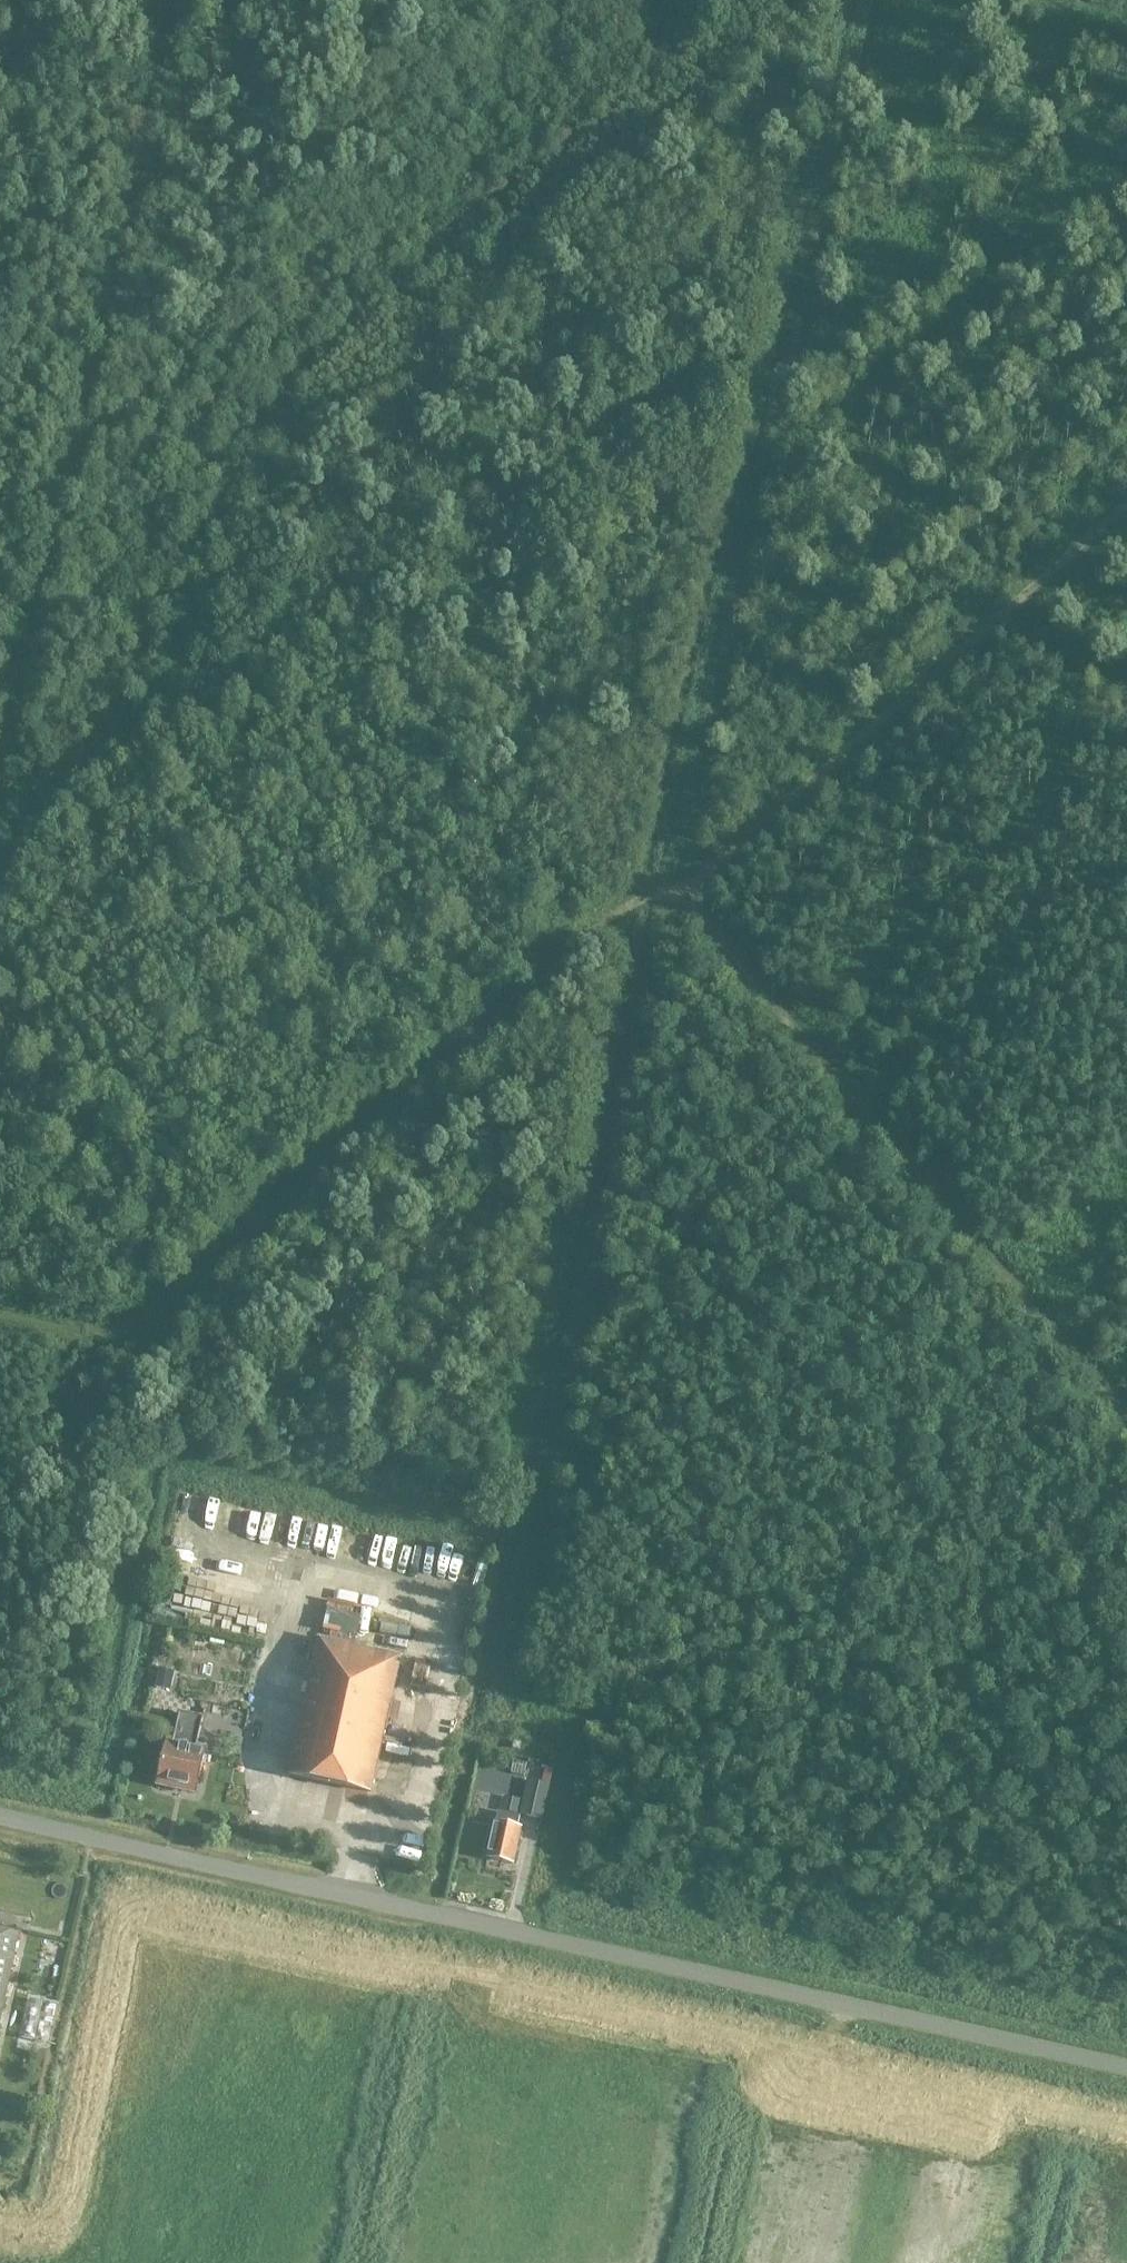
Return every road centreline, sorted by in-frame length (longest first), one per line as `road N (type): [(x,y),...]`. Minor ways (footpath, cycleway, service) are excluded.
road 1 (unclassified): [(1126,2066),(0,1820)]
road 2 (track): [(0,1315),(96,1332),(153,1317),(622,907),(687,890)]
road 3 (track): [(687,890),(1126,505)]

